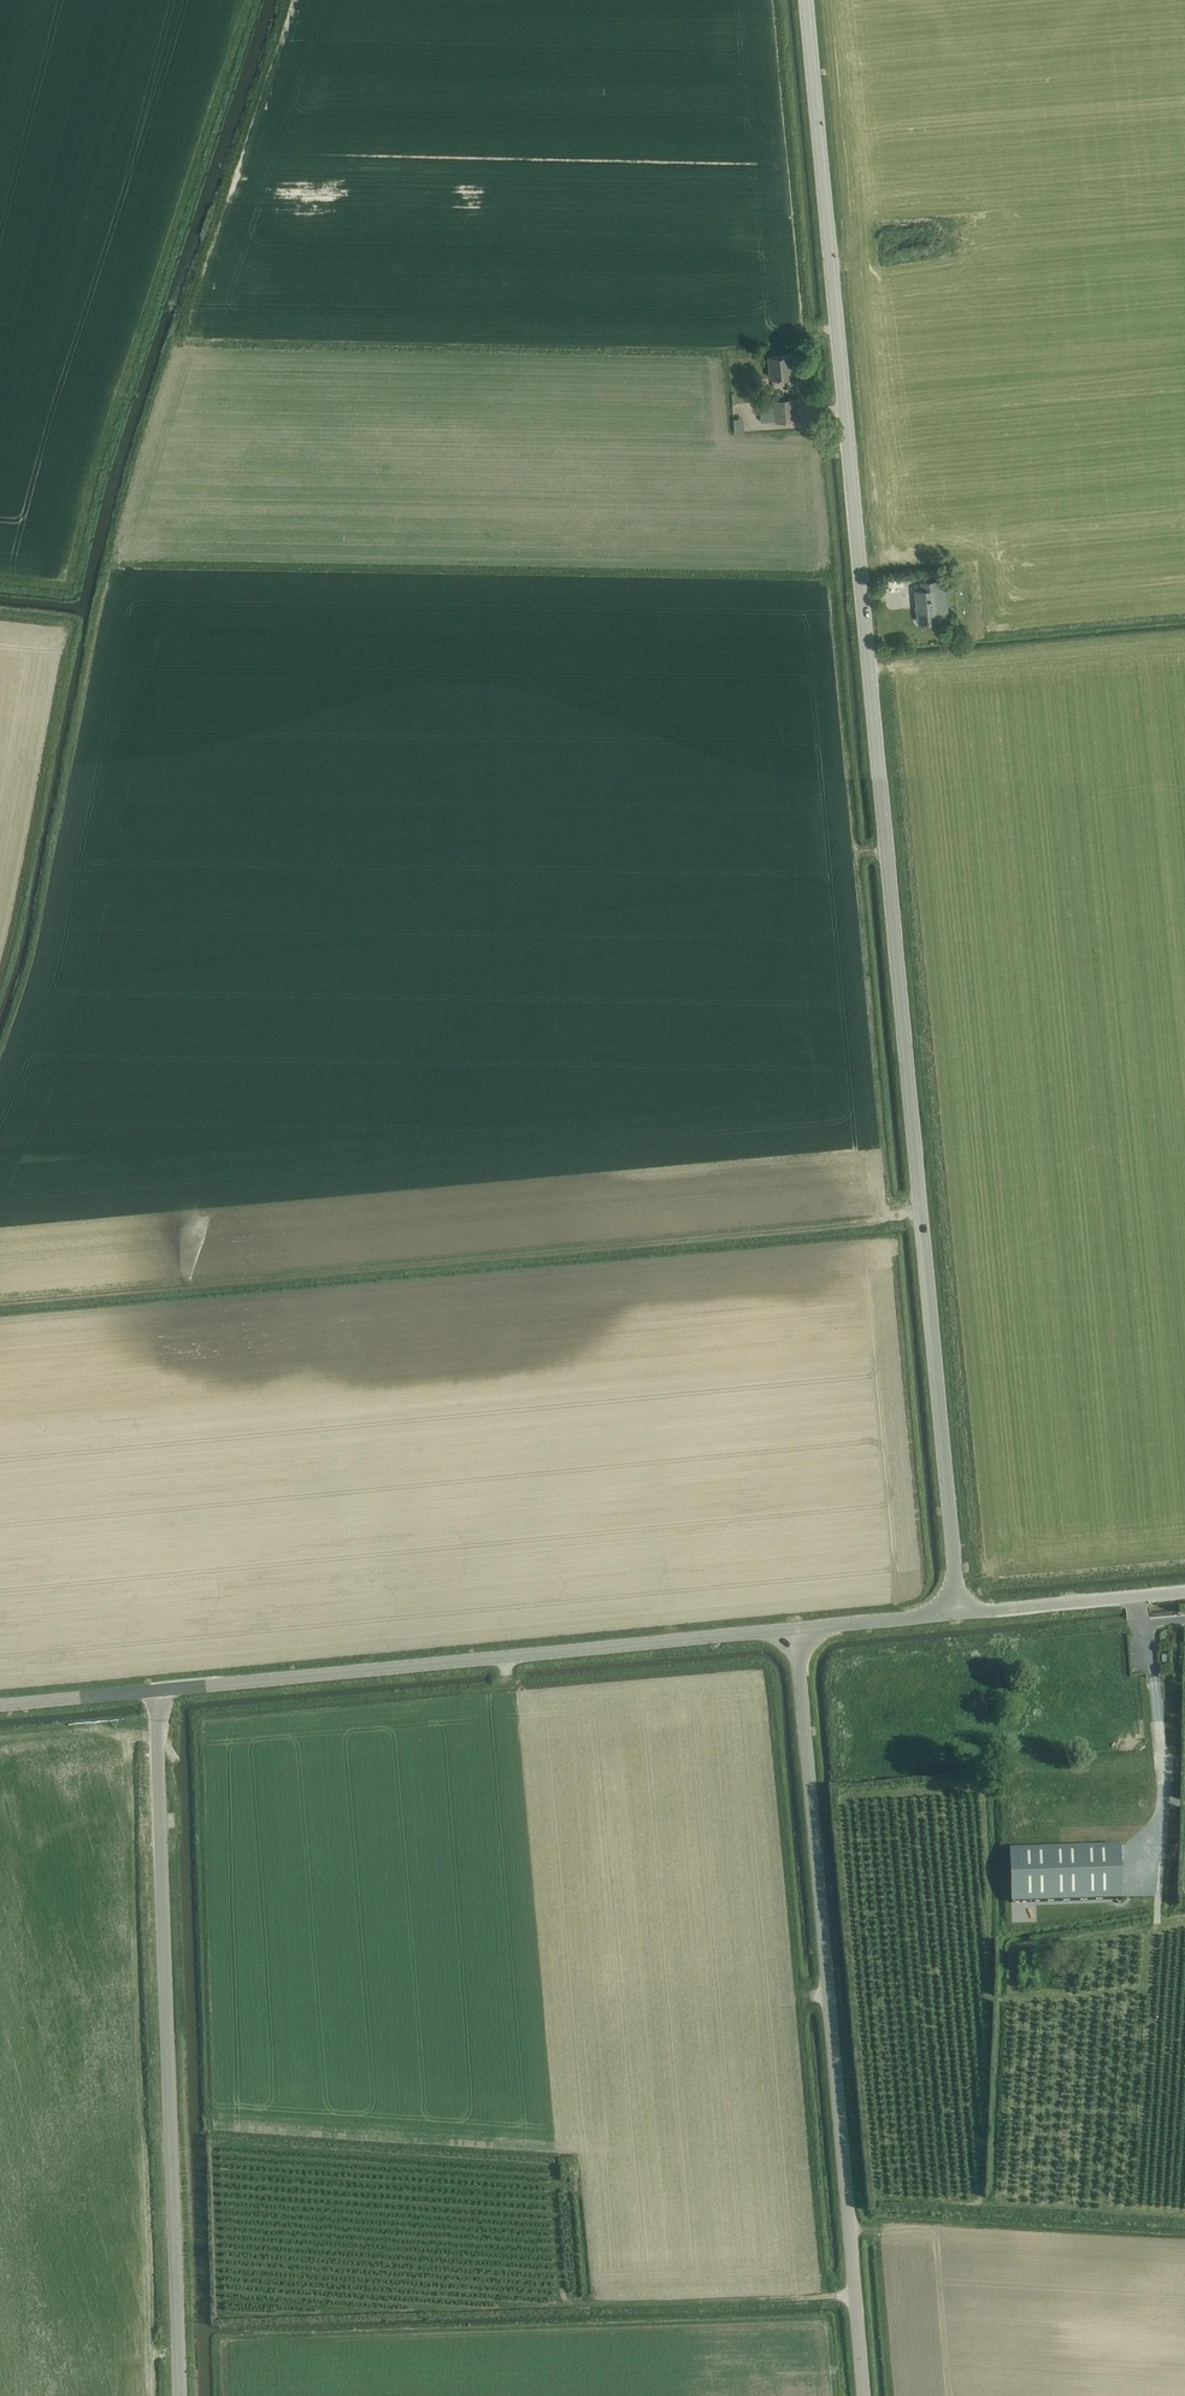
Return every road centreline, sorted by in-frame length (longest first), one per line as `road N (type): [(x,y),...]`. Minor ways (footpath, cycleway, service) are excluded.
road 1 (tertiary): [(959,1614),(806,0)]
road 2 (tertiary): [(0,1705),(796,1629)]
road 3 (unclassified): [(863,2395),(796,1629)]
road 4 (unclassified): [(959,1614),(1184,1593)]
road 5 (tertiary): [(796,1629),(959,1614)]

